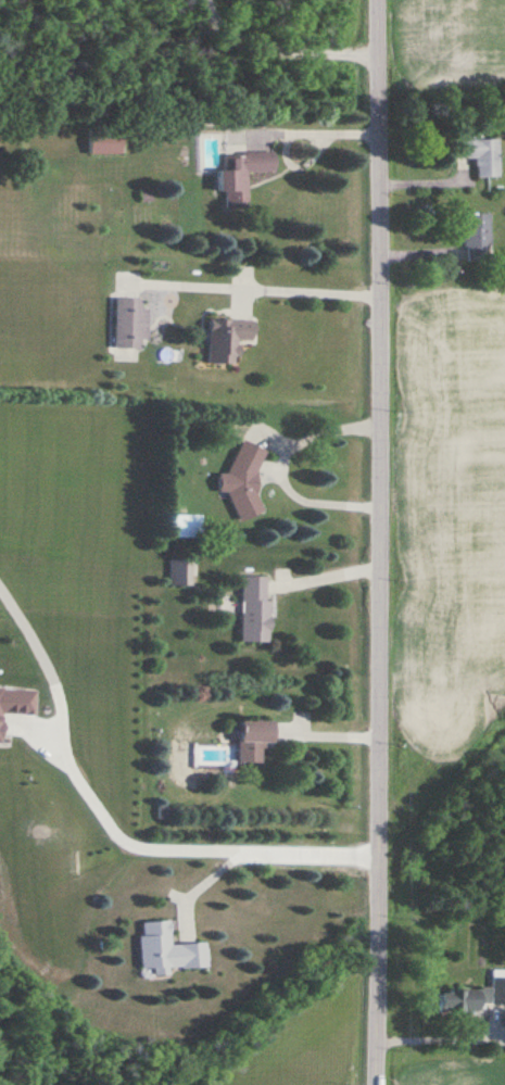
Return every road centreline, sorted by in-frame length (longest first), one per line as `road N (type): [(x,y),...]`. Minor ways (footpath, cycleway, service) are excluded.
road 1 (residential): [(376,1084),(378,0)]

